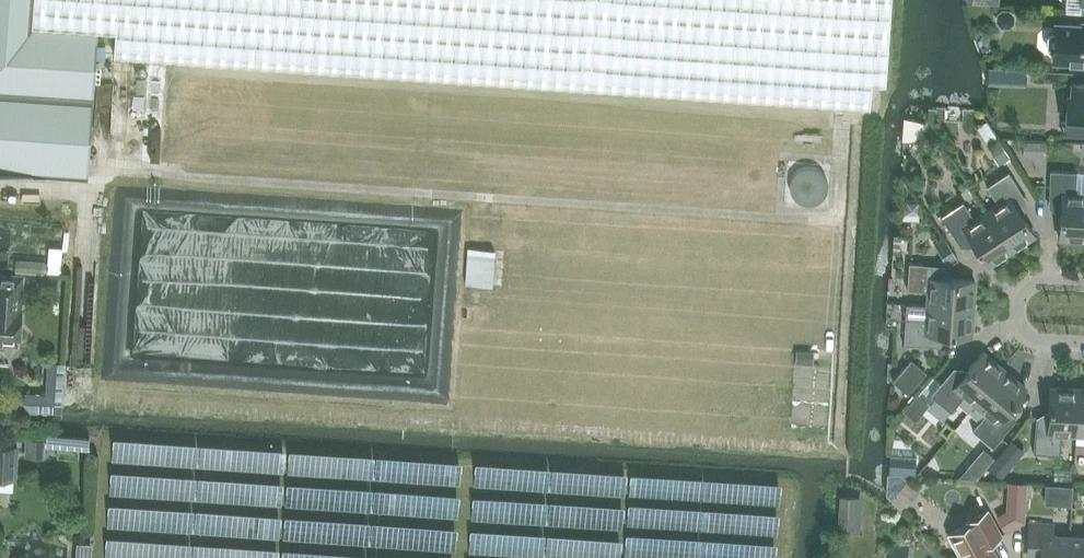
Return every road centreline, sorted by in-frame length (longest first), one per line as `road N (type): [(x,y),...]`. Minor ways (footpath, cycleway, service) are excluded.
road 1 (residential): [(1083,342),(1044,340),(1018,328),(1019,287),(1049,273),(1083,274)]

